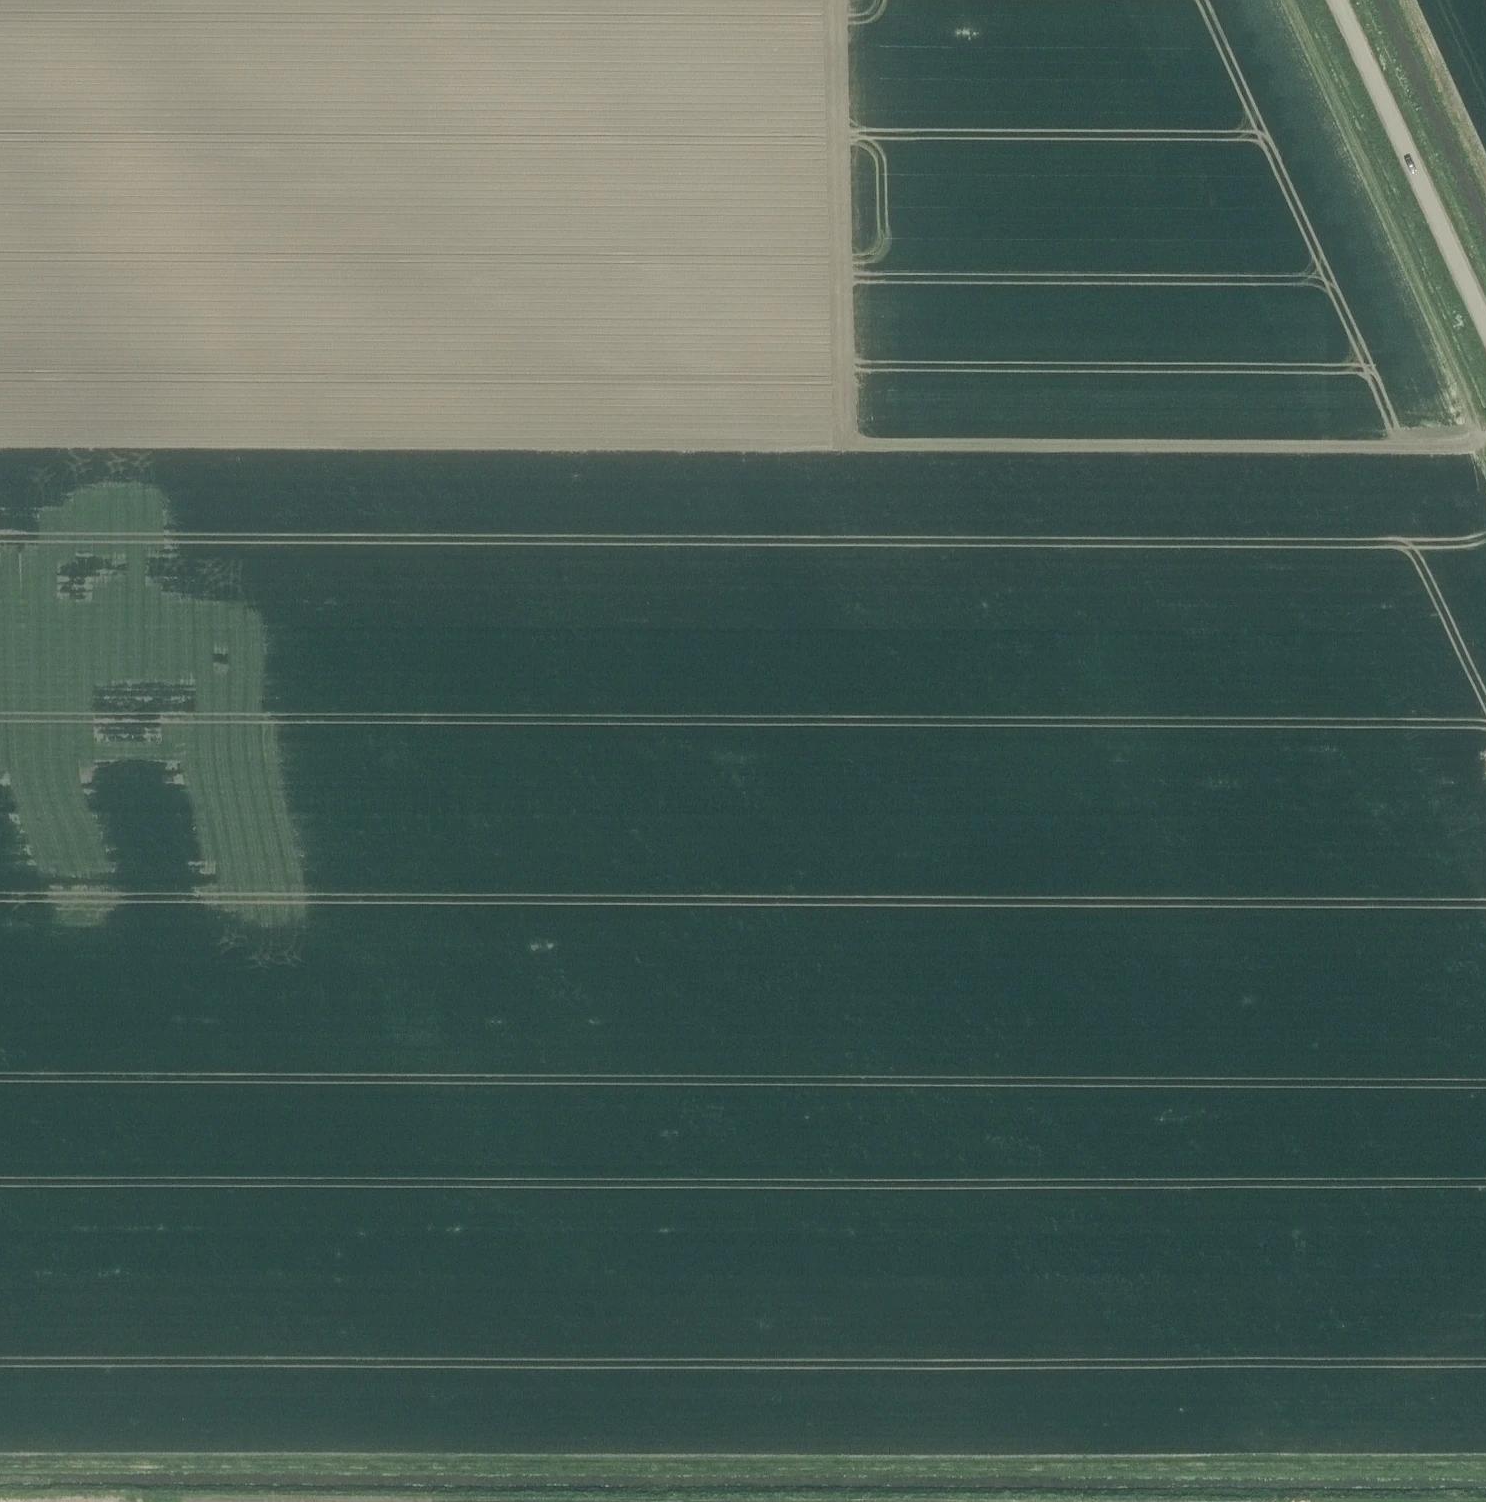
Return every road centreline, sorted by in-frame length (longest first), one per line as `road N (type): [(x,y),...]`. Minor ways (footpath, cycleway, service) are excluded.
road 1 (unclassified): [(1485,336),(1333,0)]

